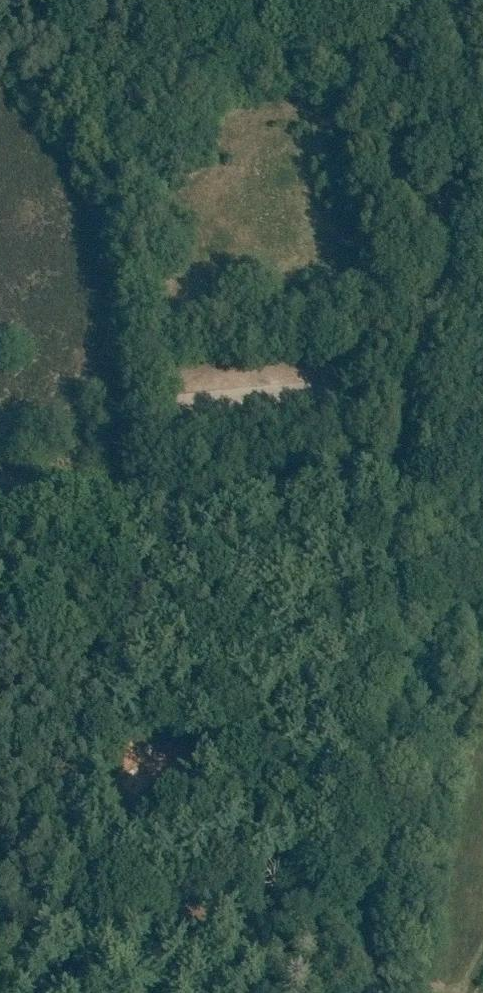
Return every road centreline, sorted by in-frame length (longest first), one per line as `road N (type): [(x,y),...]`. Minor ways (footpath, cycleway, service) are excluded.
road 1 (unclassified): [(362,992),(411,472),(446,212),(459,0)]
road 2 (track): [(411,472),(0,513)]

